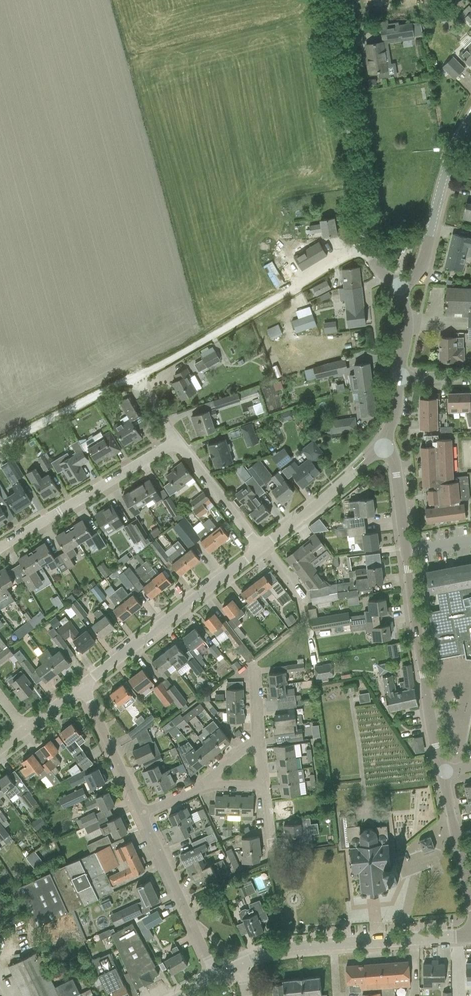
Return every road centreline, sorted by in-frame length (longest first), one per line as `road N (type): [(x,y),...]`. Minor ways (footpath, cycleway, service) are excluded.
road 1 (tertiary): [(443,774),(395,461),(385,445)]
road 2 (unclassified): [(136,380),(365,244)]
road 3 (unclassified): [(365,244),(328,0)]
road 4 (tertiary): [(242,965),(288,950),(470,937)]
road 5 (residential): [(83,685),(260,548)]
road 6 (residential): [(0,550),(177,443)]
road 7 (tertiary): [(401,290),(426,264),(443,186),(470,115)]
road 8 (residential): [(214,977),(141,814)]
road 9 (residential): [(260,548),(385,445)]
road 10 (unclassified): [(0,444),(136,380)]
road 11 (residential): [(141,814),(83,685)]
road 12 (tertiary): [(470,906),(443,774)]
road 13 (residential): [(260,548),(177,443)]

